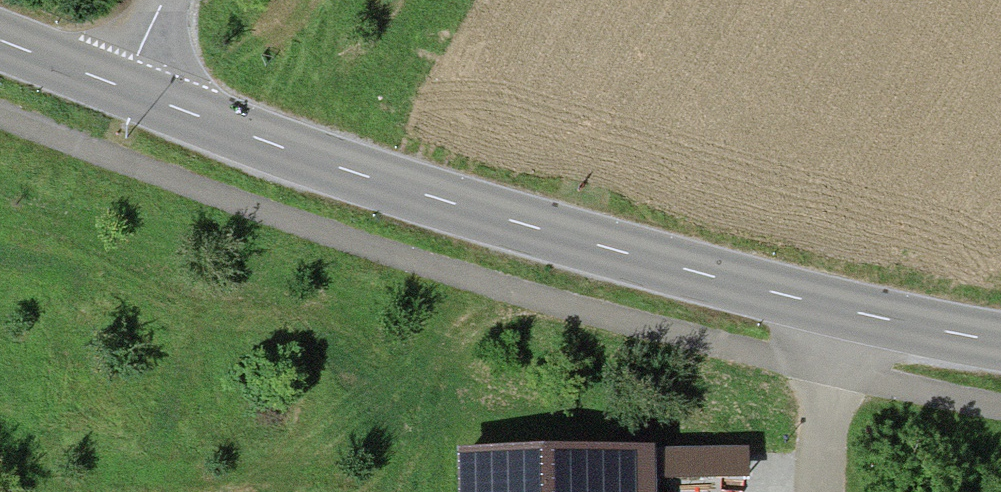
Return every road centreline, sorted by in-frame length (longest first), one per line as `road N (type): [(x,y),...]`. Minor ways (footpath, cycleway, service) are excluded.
road 1 (tertiary): [(0,40),(406,189),(835,307),(1000,341)]
road 2 (track): [(0,122),(265,217),(511,292),(821,376),(1000,406)]

